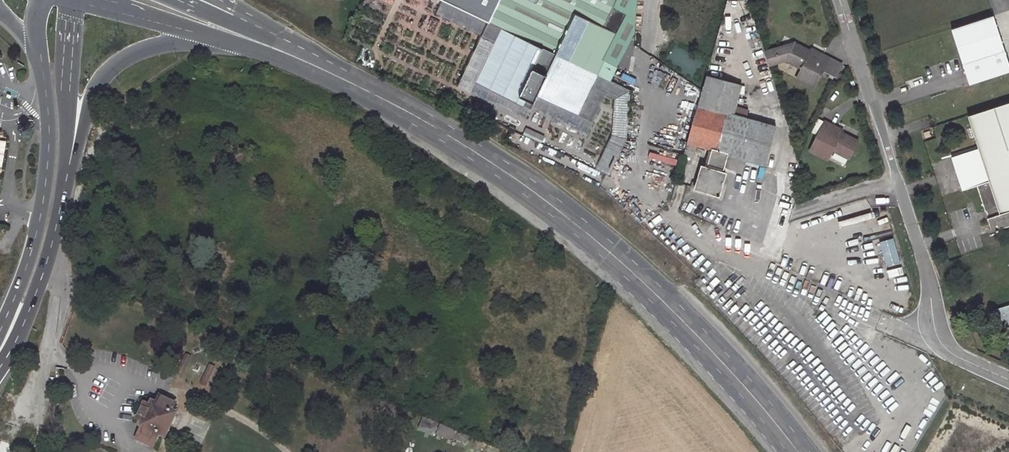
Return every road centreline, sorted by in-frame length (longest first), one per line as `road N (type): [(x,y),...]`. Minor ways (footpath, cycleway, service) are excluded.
road 1 (primary): [(332,74),(425,121),(570,219),(702,341),(800,451)]
road 2 (unclassified): [(839,0),(919,246),(936,337)]
road 3 (primary): [(41,65),(42,210),(0,331)]
road 4 (primary): [(64,188),(100,82),(123,59),(216,38)]
road 5 (unclassified): [(681,186),(669,218),(762,269),(783,210)]
road 6 (track): [(46,267),(59,271),(37,451)]
road 7 (primary): [(0,367),(46,267),(64,188)]
road 8 (primary): [(64,188),(73,0)]
road 9 (primary): [(332,74),(174,0)]
road 10 (primary): [(80,0),(216,38)]
road 11 (primary): [(216,38),(332,74)]

